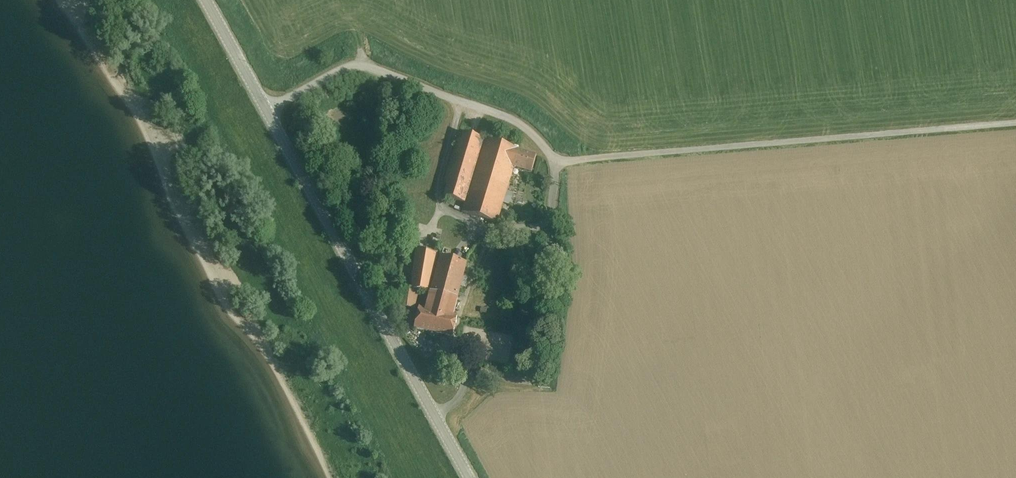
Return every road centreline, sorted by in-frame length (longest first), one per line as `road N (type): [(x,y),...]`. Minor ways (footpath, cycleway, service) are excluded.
road 1 (unclassified): [(1015,124),(556,164)]
road 2 (unclassified): [(266,111),(435,417)]
road 3 (unclassified): [(556,164),(532,375),(523,381),(475,374),(435,417)]
road 4 (unclassified): [(556,164),(512,124),(365,68),(266,111)]
road 5 (unclassified): [(205,0),(266,111)]

